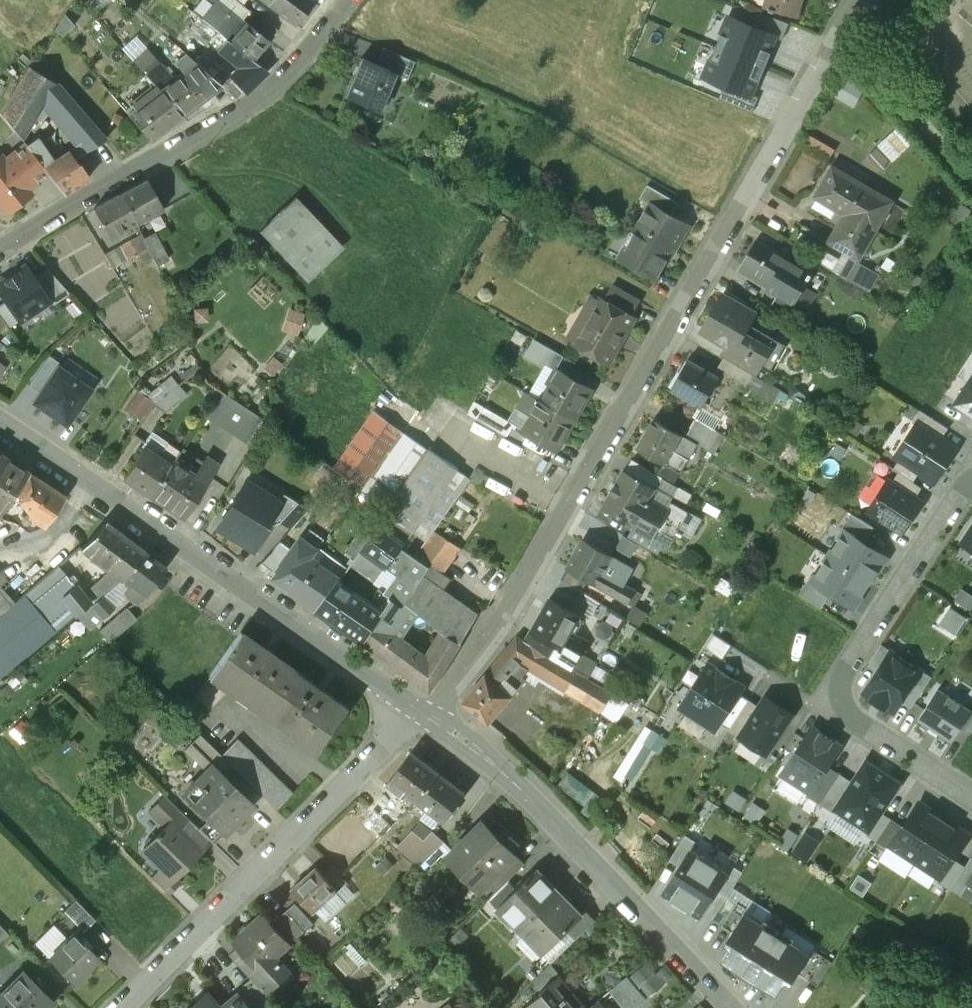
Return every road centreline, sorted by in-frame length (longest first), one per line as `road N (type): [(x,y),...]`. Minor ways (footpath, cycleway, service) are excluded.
road 1 (residential): [(438,713),(511,608),(708,239),(860,0)]
road 2 (tertiary): [(410,695),(0,423)]
road 3 (residential): [(971,795),(825,702),(971,479)]
road 4 (residential): [(0,250),(242,111),(275,86),(346,0)]
road 5 (residential): [(120,1007),(377,749),(410,695)]
road 6 (tertiary): [(728,1007),(507,765),(438,713)]

